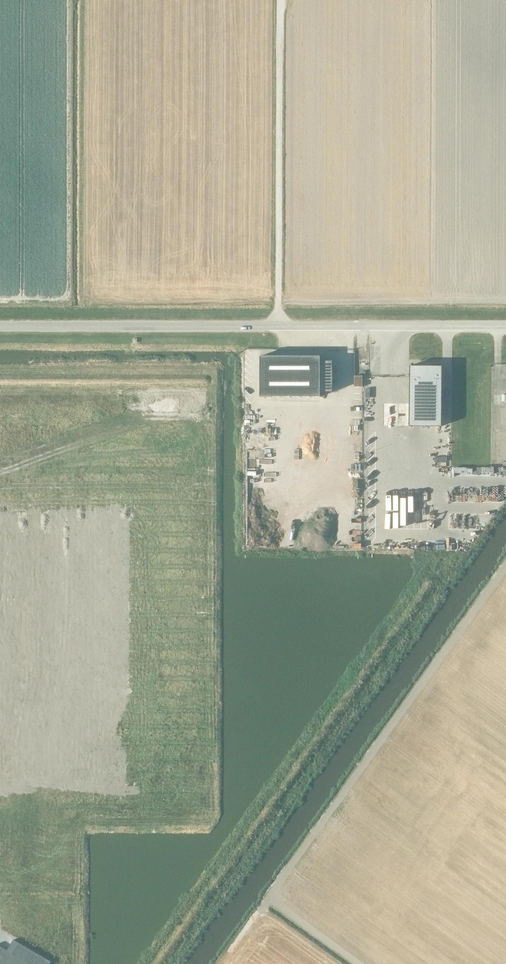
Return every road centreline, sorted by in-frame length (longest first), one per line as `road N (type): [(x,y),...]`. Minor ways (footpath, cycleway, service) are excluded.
road 1 (unclassified): [(0,328),(505,327)]
road 2 (track): [(275,328),(273,0)]

